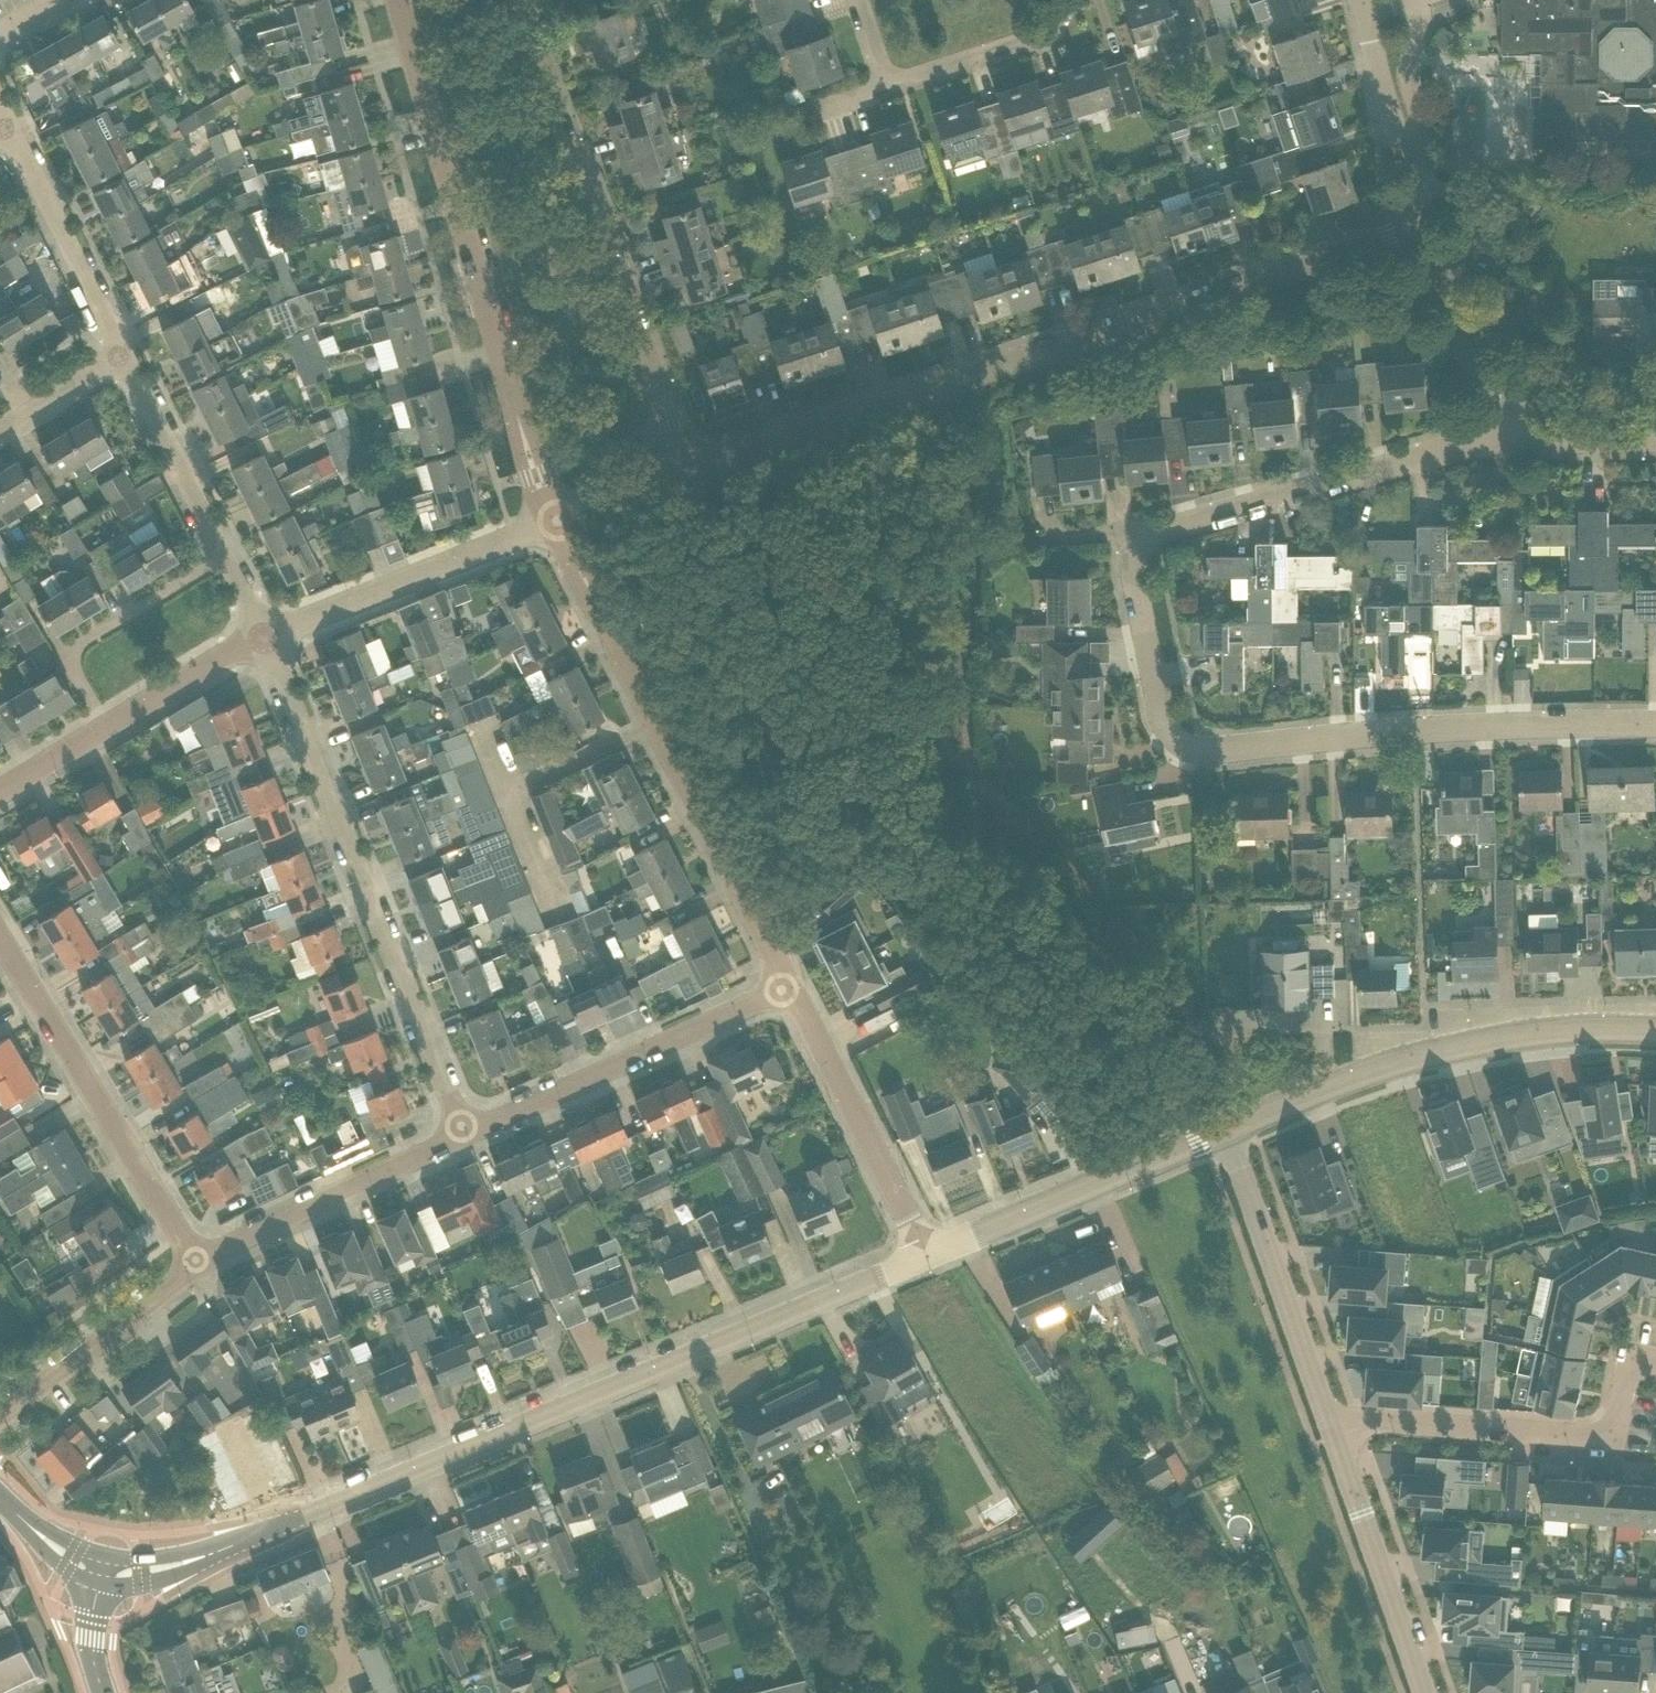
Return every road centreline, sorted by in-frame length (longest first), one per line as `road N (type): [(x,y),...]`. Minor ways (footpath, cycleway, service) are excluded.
road 1 (residential): [(1655,721),(1198,749),(1169,729),(1132,566),(1157,531),(1436,450),(1506,438)]
road 2 (tertiary): [(101,1573),(200,1557),(281,1529),(926,1255)]
road 3 (residential): [(696,470),(1413,231)]
road 4 (residential): [(554,523),(394,0)]
road 5 (residential): [(461,1137),(263,637)]
road 6 (residential): [(784,985),(554,523)]
road 7 (residential): [(696,470),(512,0)]
road 8 (tertiary): [(1655,1029),(1550,1031),(1427,1055),(1223,1132)]
road 9 (residential): [(1325,1419),(1591,1436),(1615,1423),(1634,1356),(1655,1359)]
road 10 (residential): [(196,1260),(0,939)]
road 11 (residential): [(461,1137),(784,985)]
road 12 (tertiary): [(926,1255),(1223,1132)]
road 13 (residential): [(263,637),(118,351)]
road 14 (residential): [(263,637),(554,523)]
road 15 (residential): [(0,794),(263,637)]
road 16 (residential): [(926,1255),(784,985)]
road 17 (residential): [(1325,1419),(1223,1132)]
road 18 (residential): [(196,1260),(461,1137)]
road 19 (residential): [(1426,1692),(1325,1419)]
road 20 (residential): [(0,1416),(196,1260)]
road 21 (residential): [(118,351),(4,130)]
road 22 (residential): [(1413,231),(1408,167),(1365,0)]
road 23 (residential): [(1506,438),(1413,231)]
road 24 (residential): [(883,97),(1040,43),(1077,0)]
road 25 (residential): [(554,523),(696,470)]
road 26 (residential): [(1506,438),(1655,438)]
road 27 (residential): [(0,416),(38,410),(118,351)]
road 28 (tertiary): [(101,1573),(0,1500)]
road 29 (tertiary): [(103,1692),(93,1660),(101,1573)]

